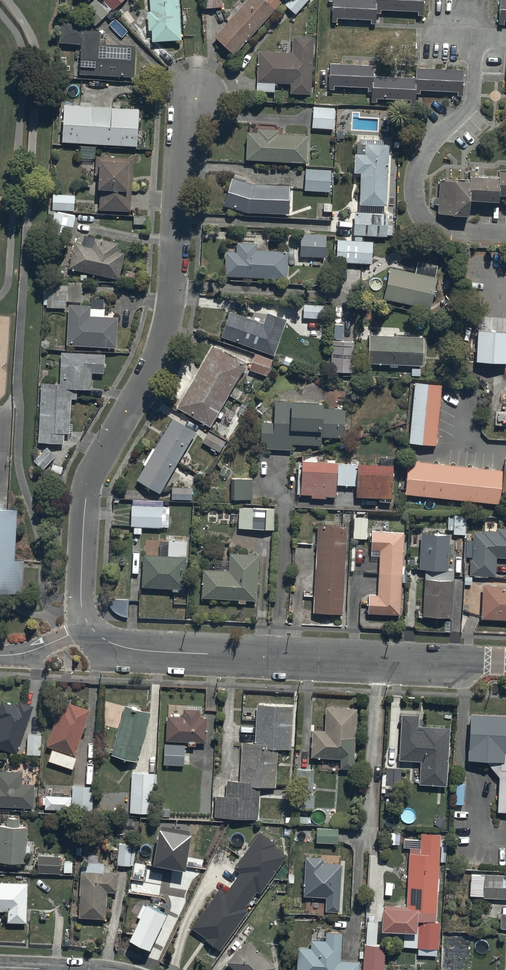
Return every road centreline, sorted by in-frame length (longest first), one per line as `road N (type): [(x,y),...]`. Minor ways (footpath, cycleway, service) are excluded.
road 1 (residential): [(90,627),(81,599),(90,479),(163,343),(180,152),(198,96)]
road 2 (unclassified): [(505,663),(157,652),(116,646),(90,627)]
road 3 (residential): [(505,37),(474,35),(471,103),(422,156),(414,188),(421,218),(433,226),(505,234)]

